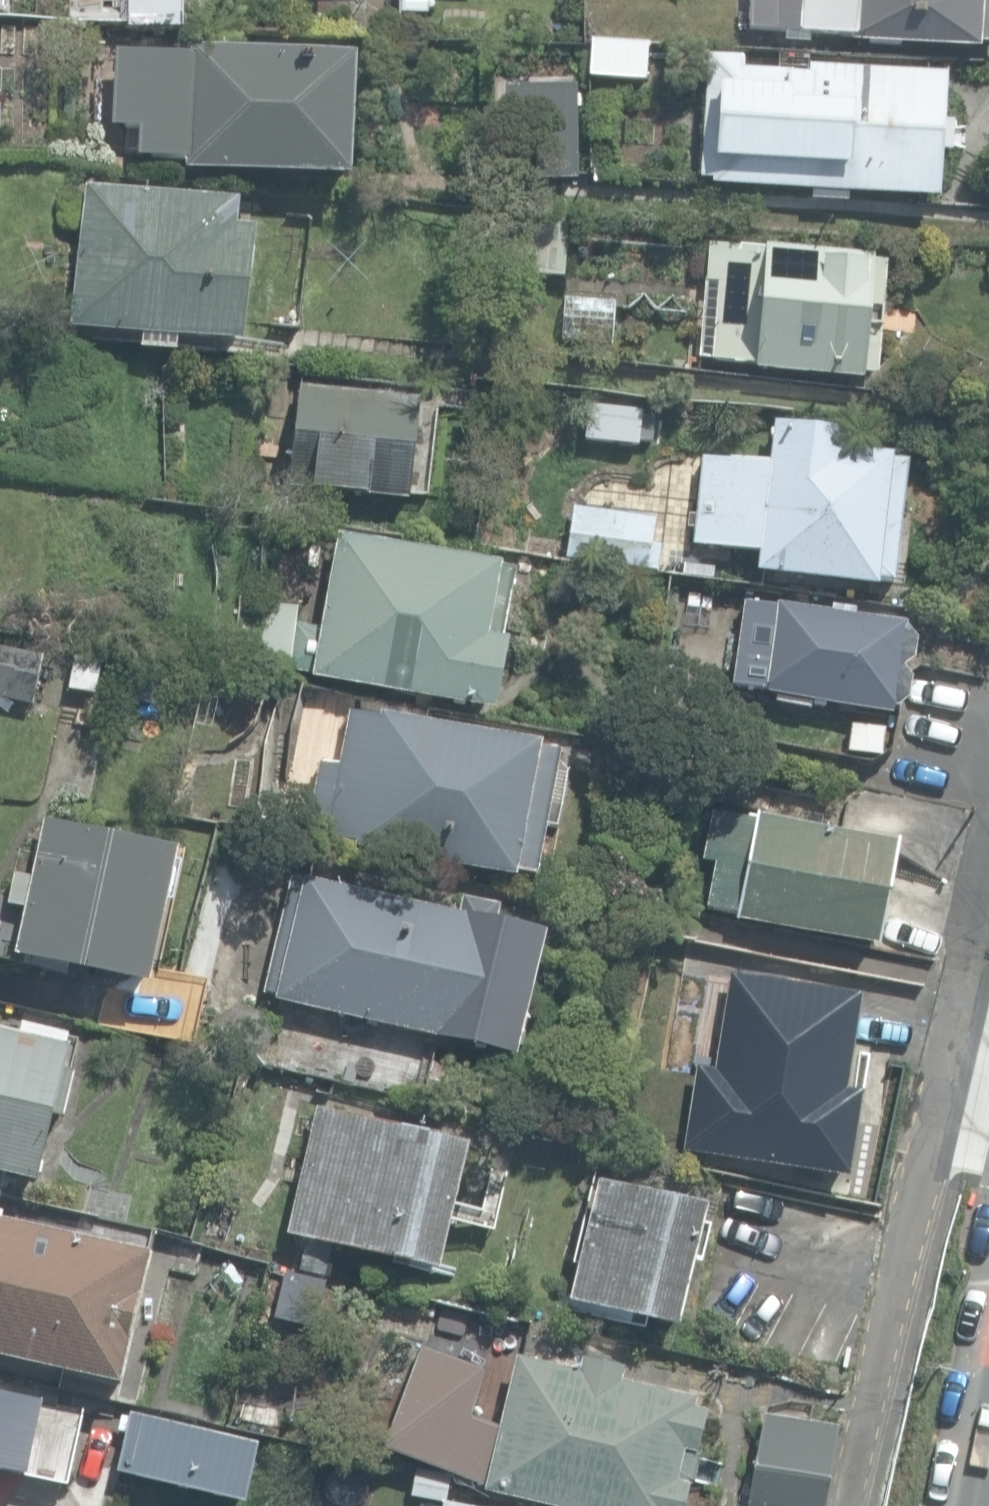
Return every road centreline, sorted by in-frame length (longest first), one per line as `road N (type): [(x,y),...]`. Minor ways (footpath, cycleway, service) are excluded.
road 1 (residential): [(976,1027),(856,1505)]

